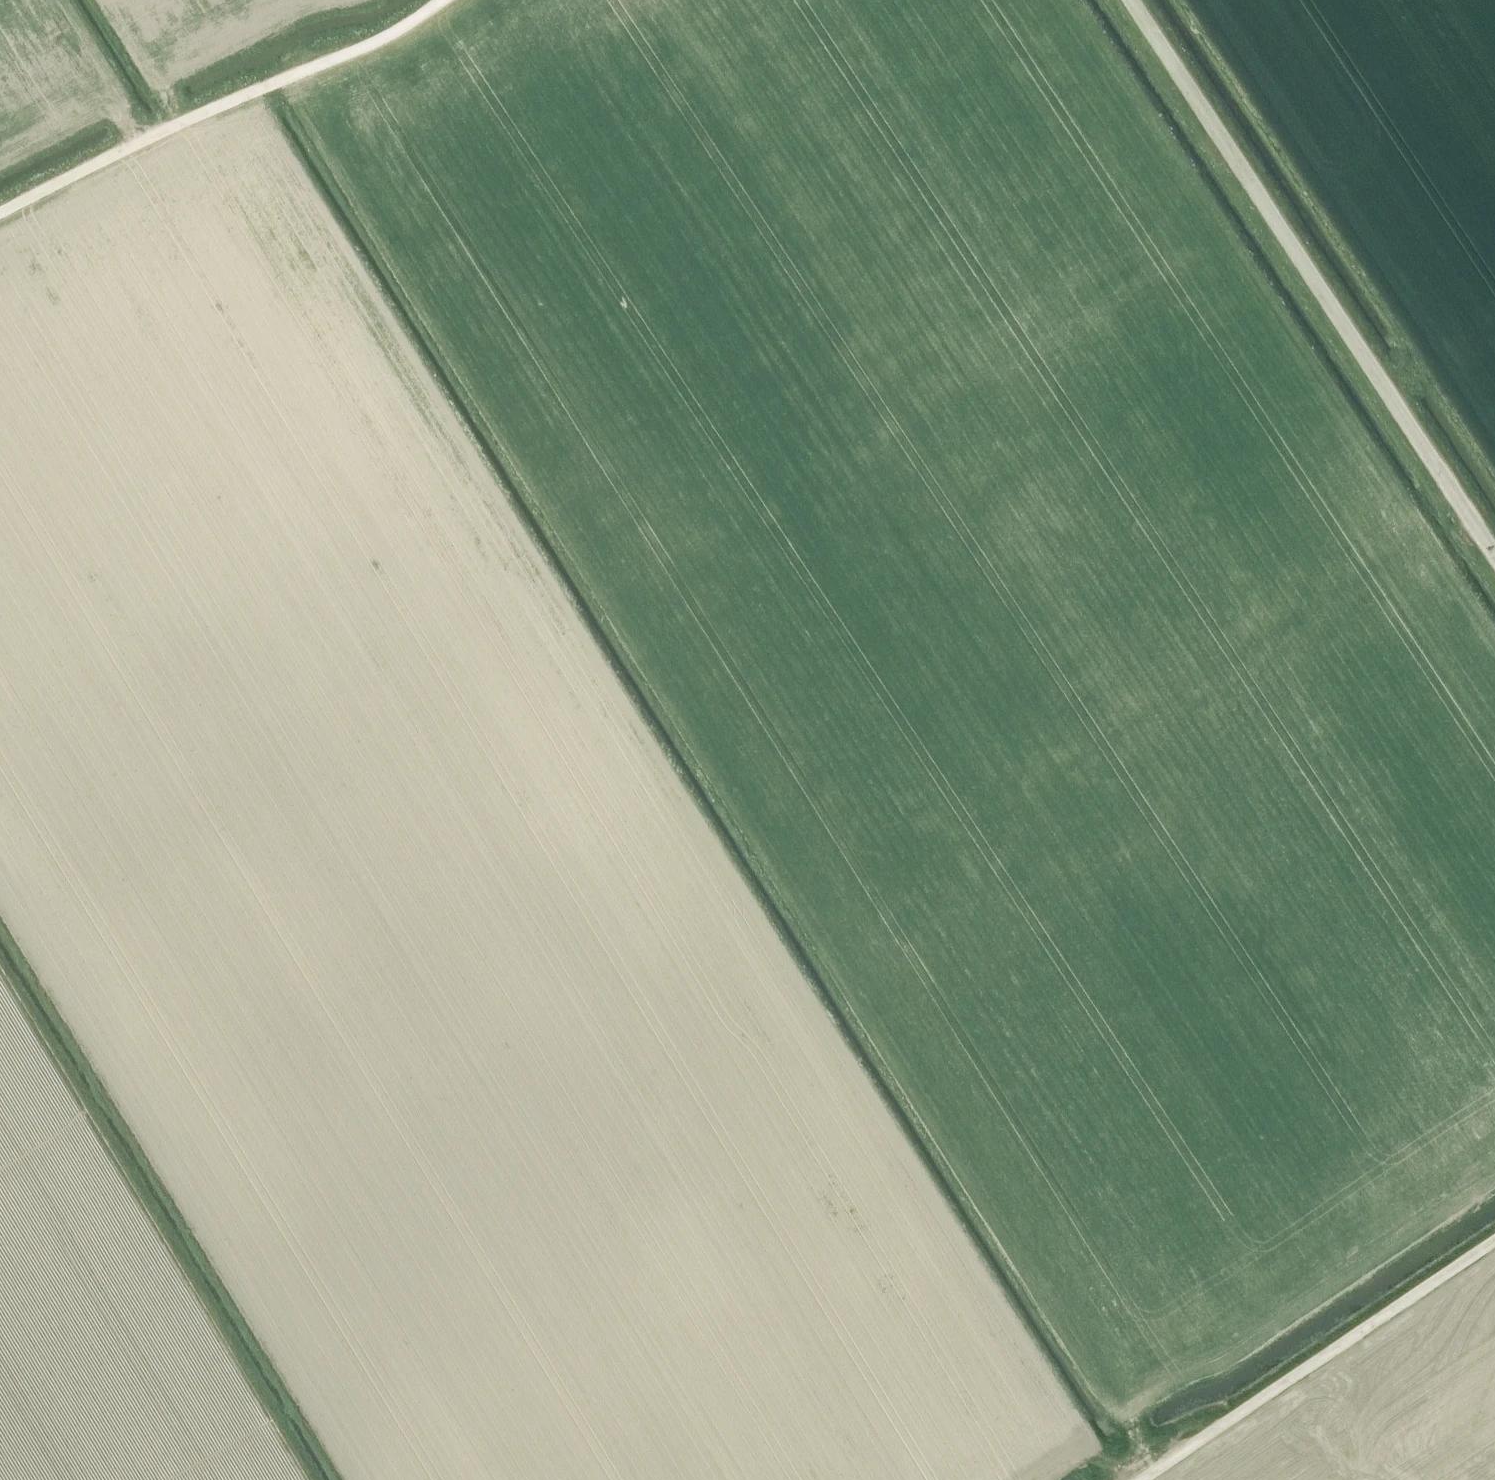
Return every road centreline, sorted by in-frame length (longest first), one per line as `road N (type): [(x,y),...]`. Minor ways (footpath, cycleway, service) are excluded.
road 1 (unclassified): [(1494,542),(1136,0)]
road 2 (unclassified): [(0,227),(462,0)]

